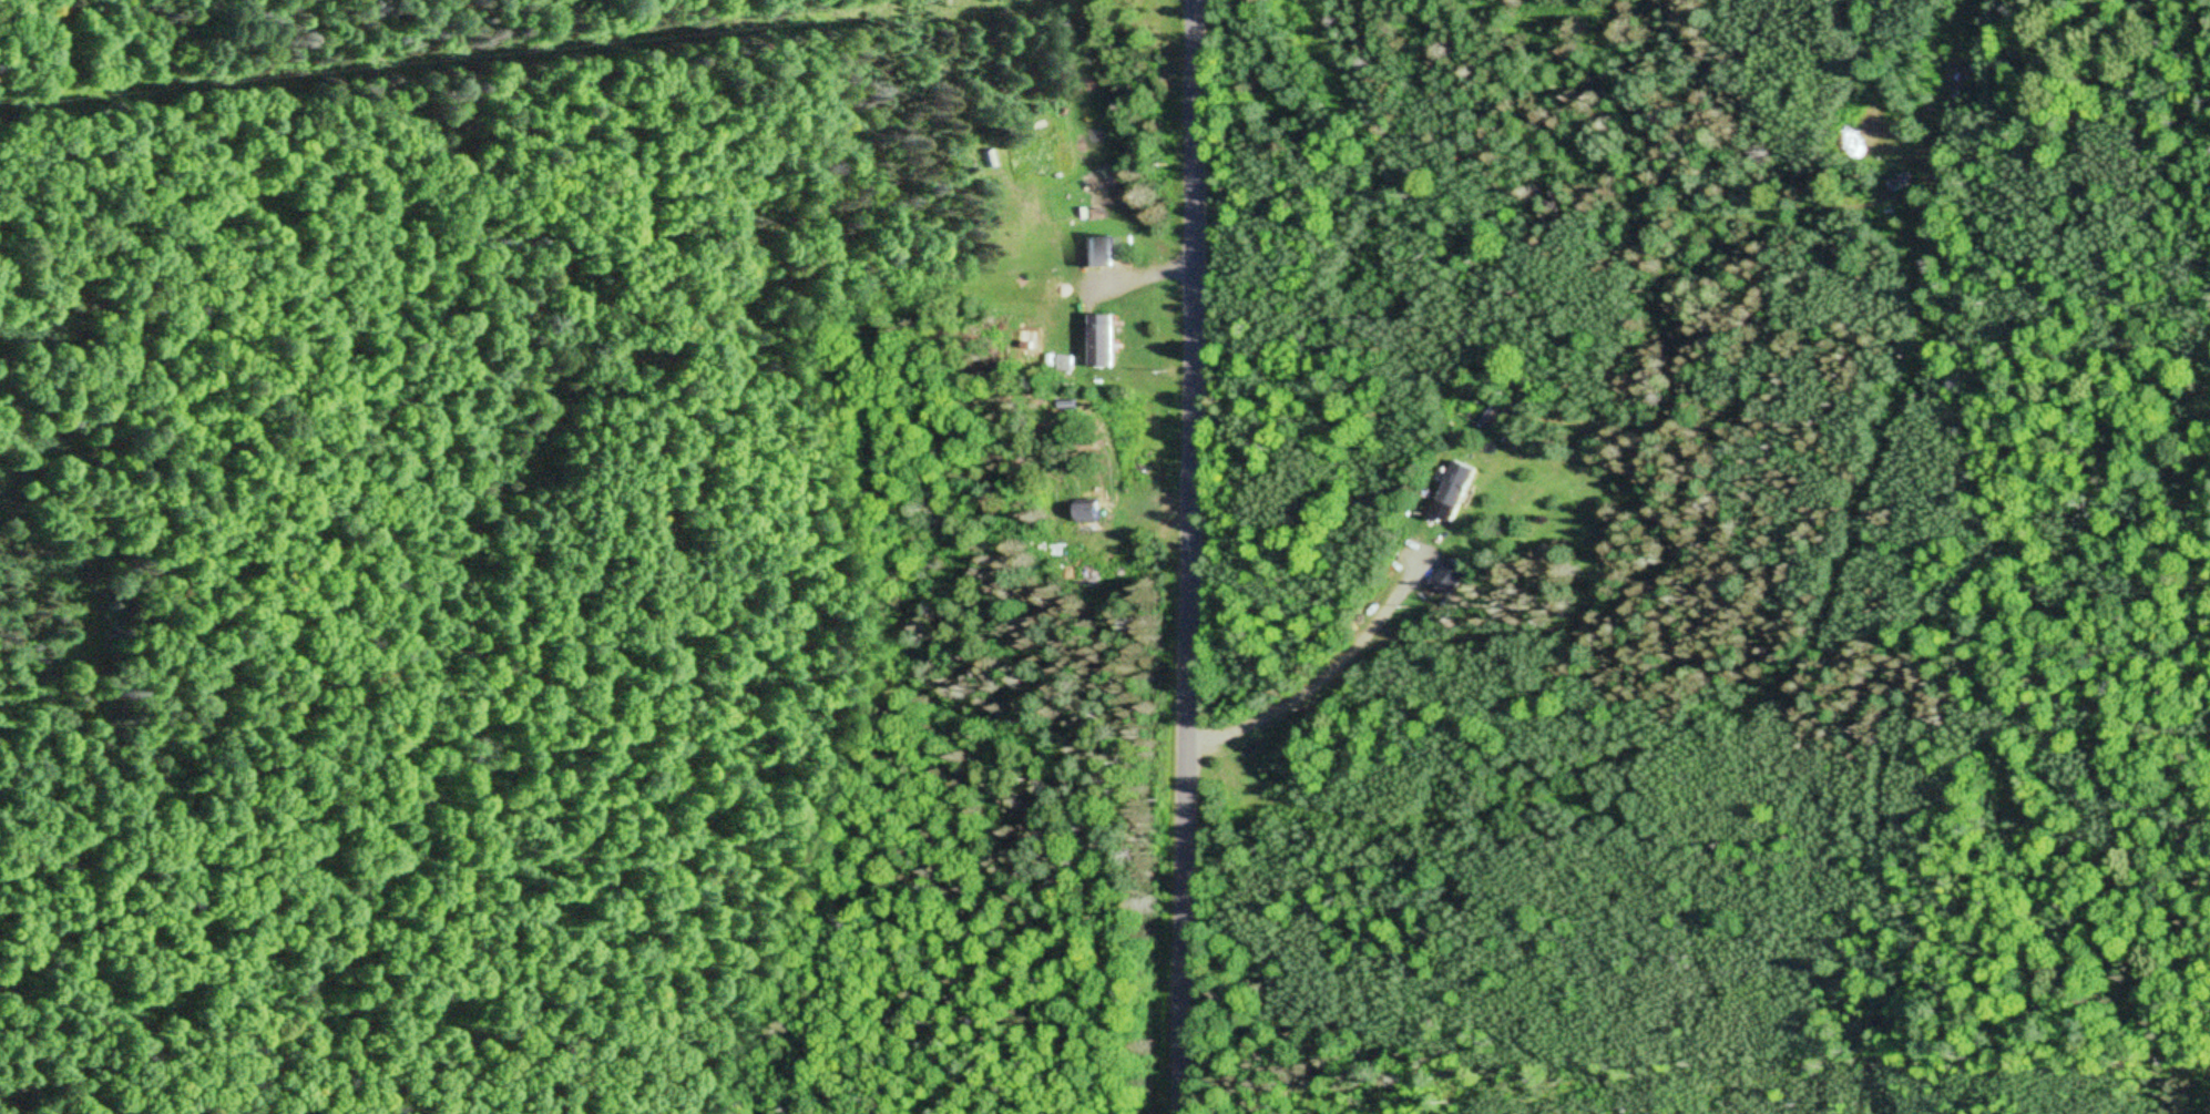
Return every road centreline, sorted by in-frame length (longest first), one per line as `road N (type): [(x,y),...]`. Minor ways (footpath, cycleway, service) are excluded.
road 1 (residential): [(1203,1113),(1205,0)]

